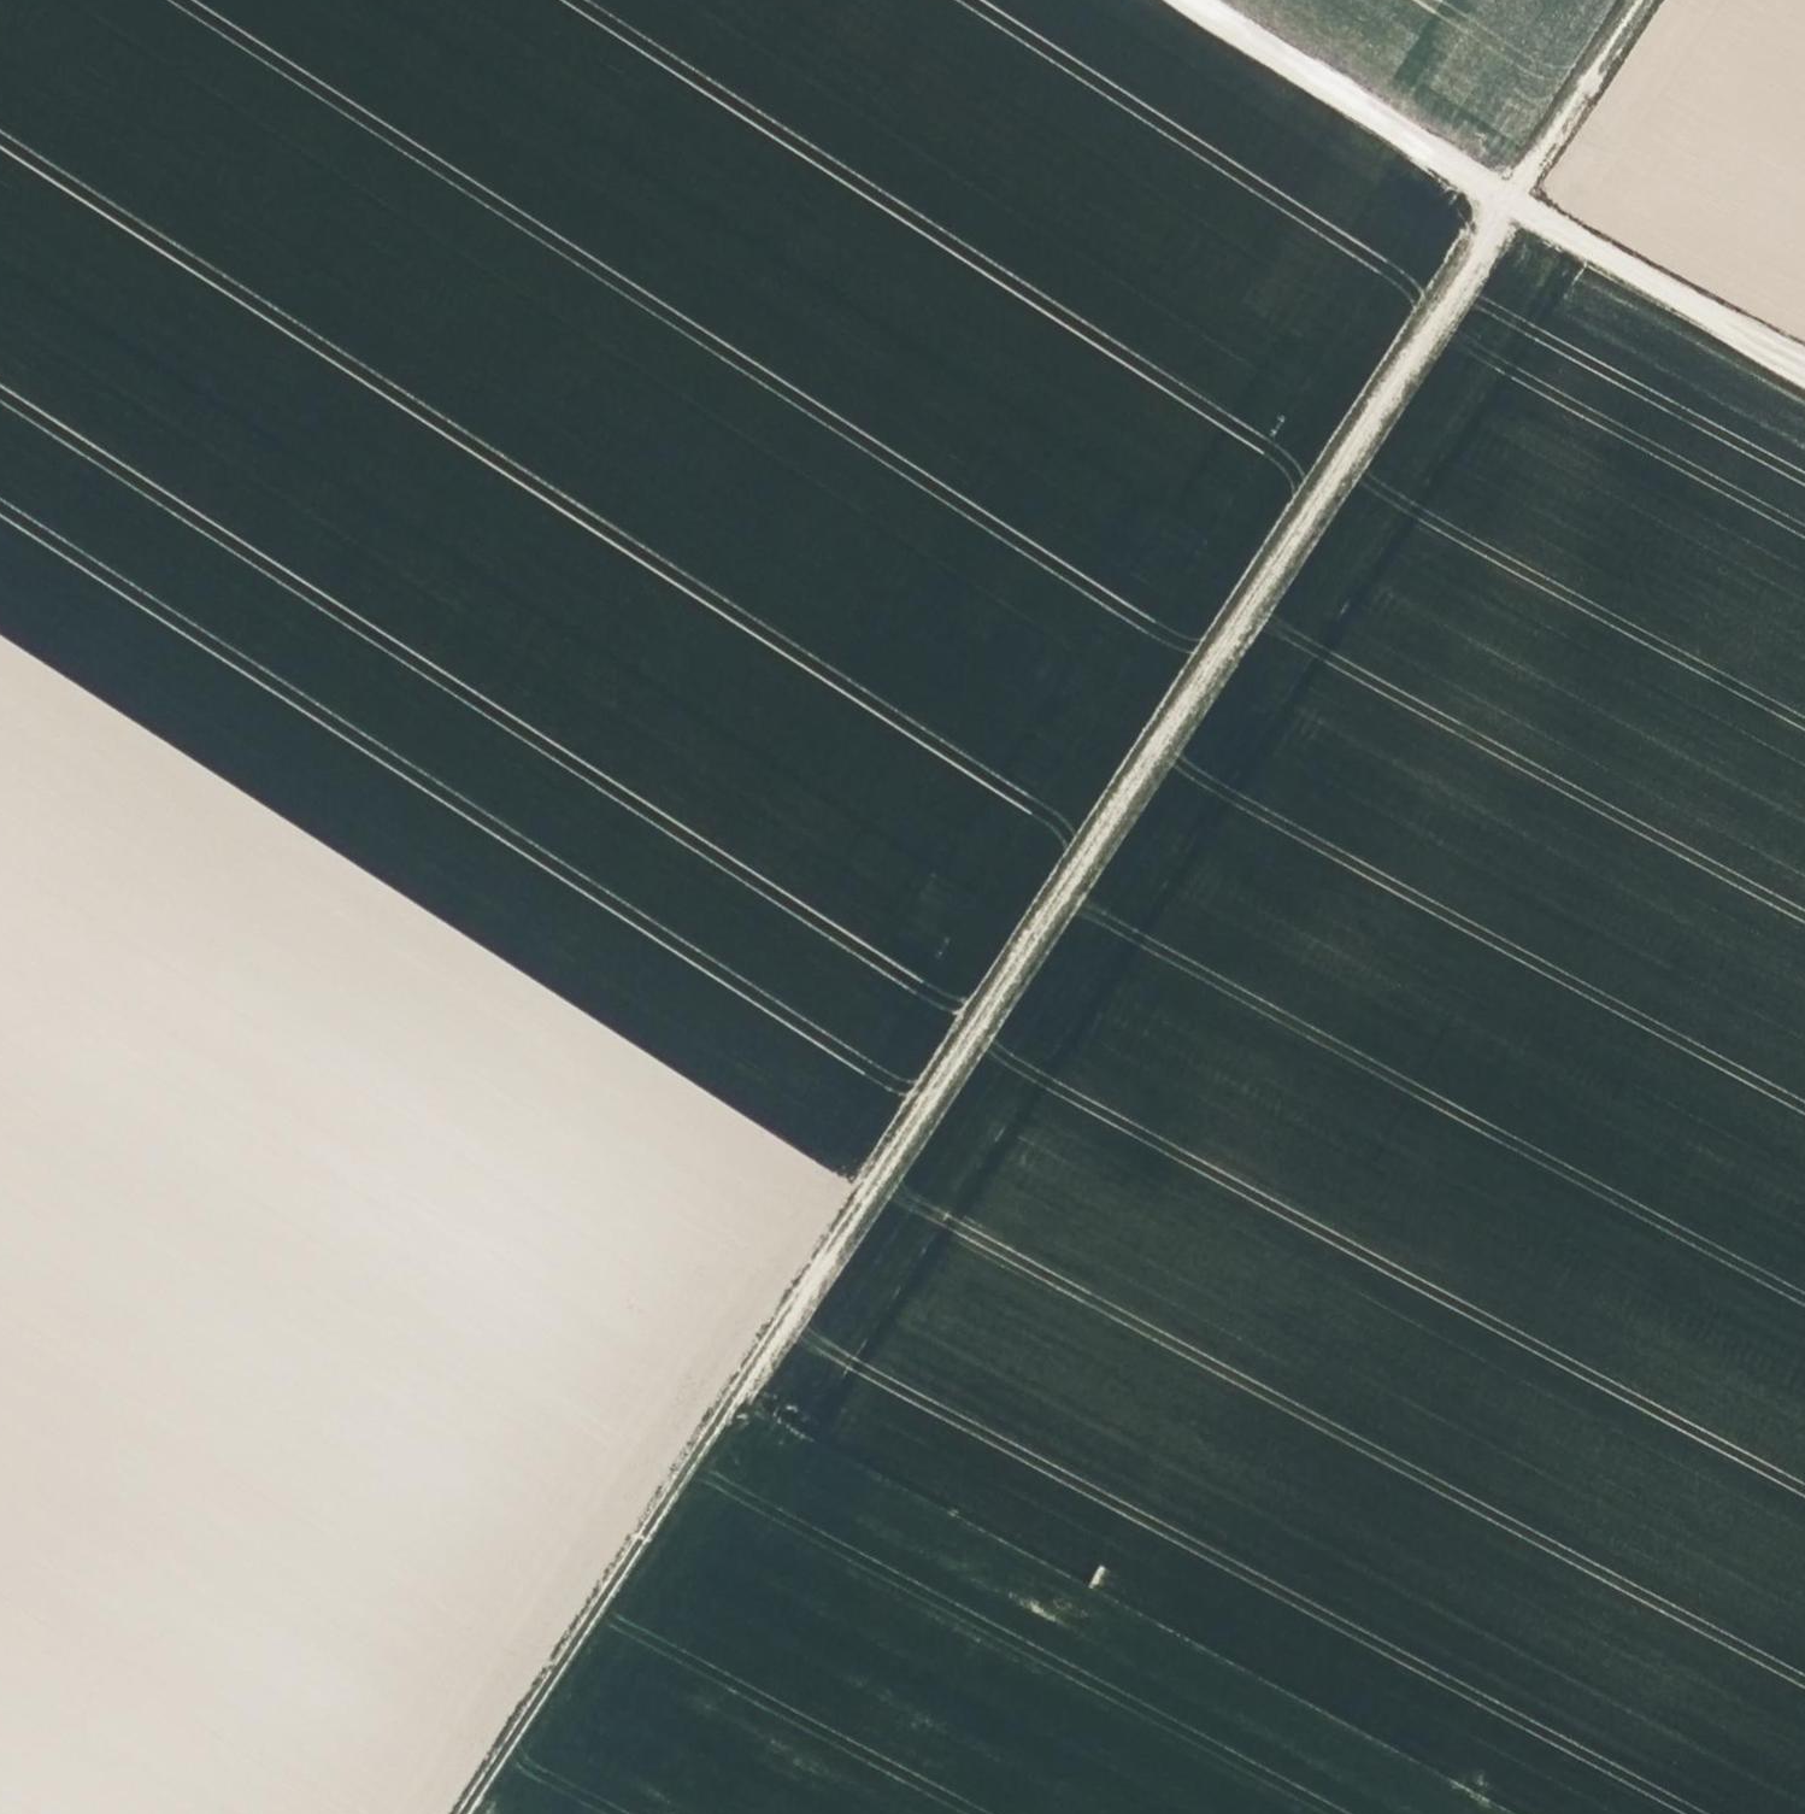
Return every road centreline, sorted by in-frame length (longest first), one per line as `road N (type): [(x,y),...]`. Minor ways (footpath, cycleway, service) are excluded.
road 1 (track): [(464,1813),(1645,0)]
road 2 (track): [(1804,367),(1510,211),(1186,0)]

